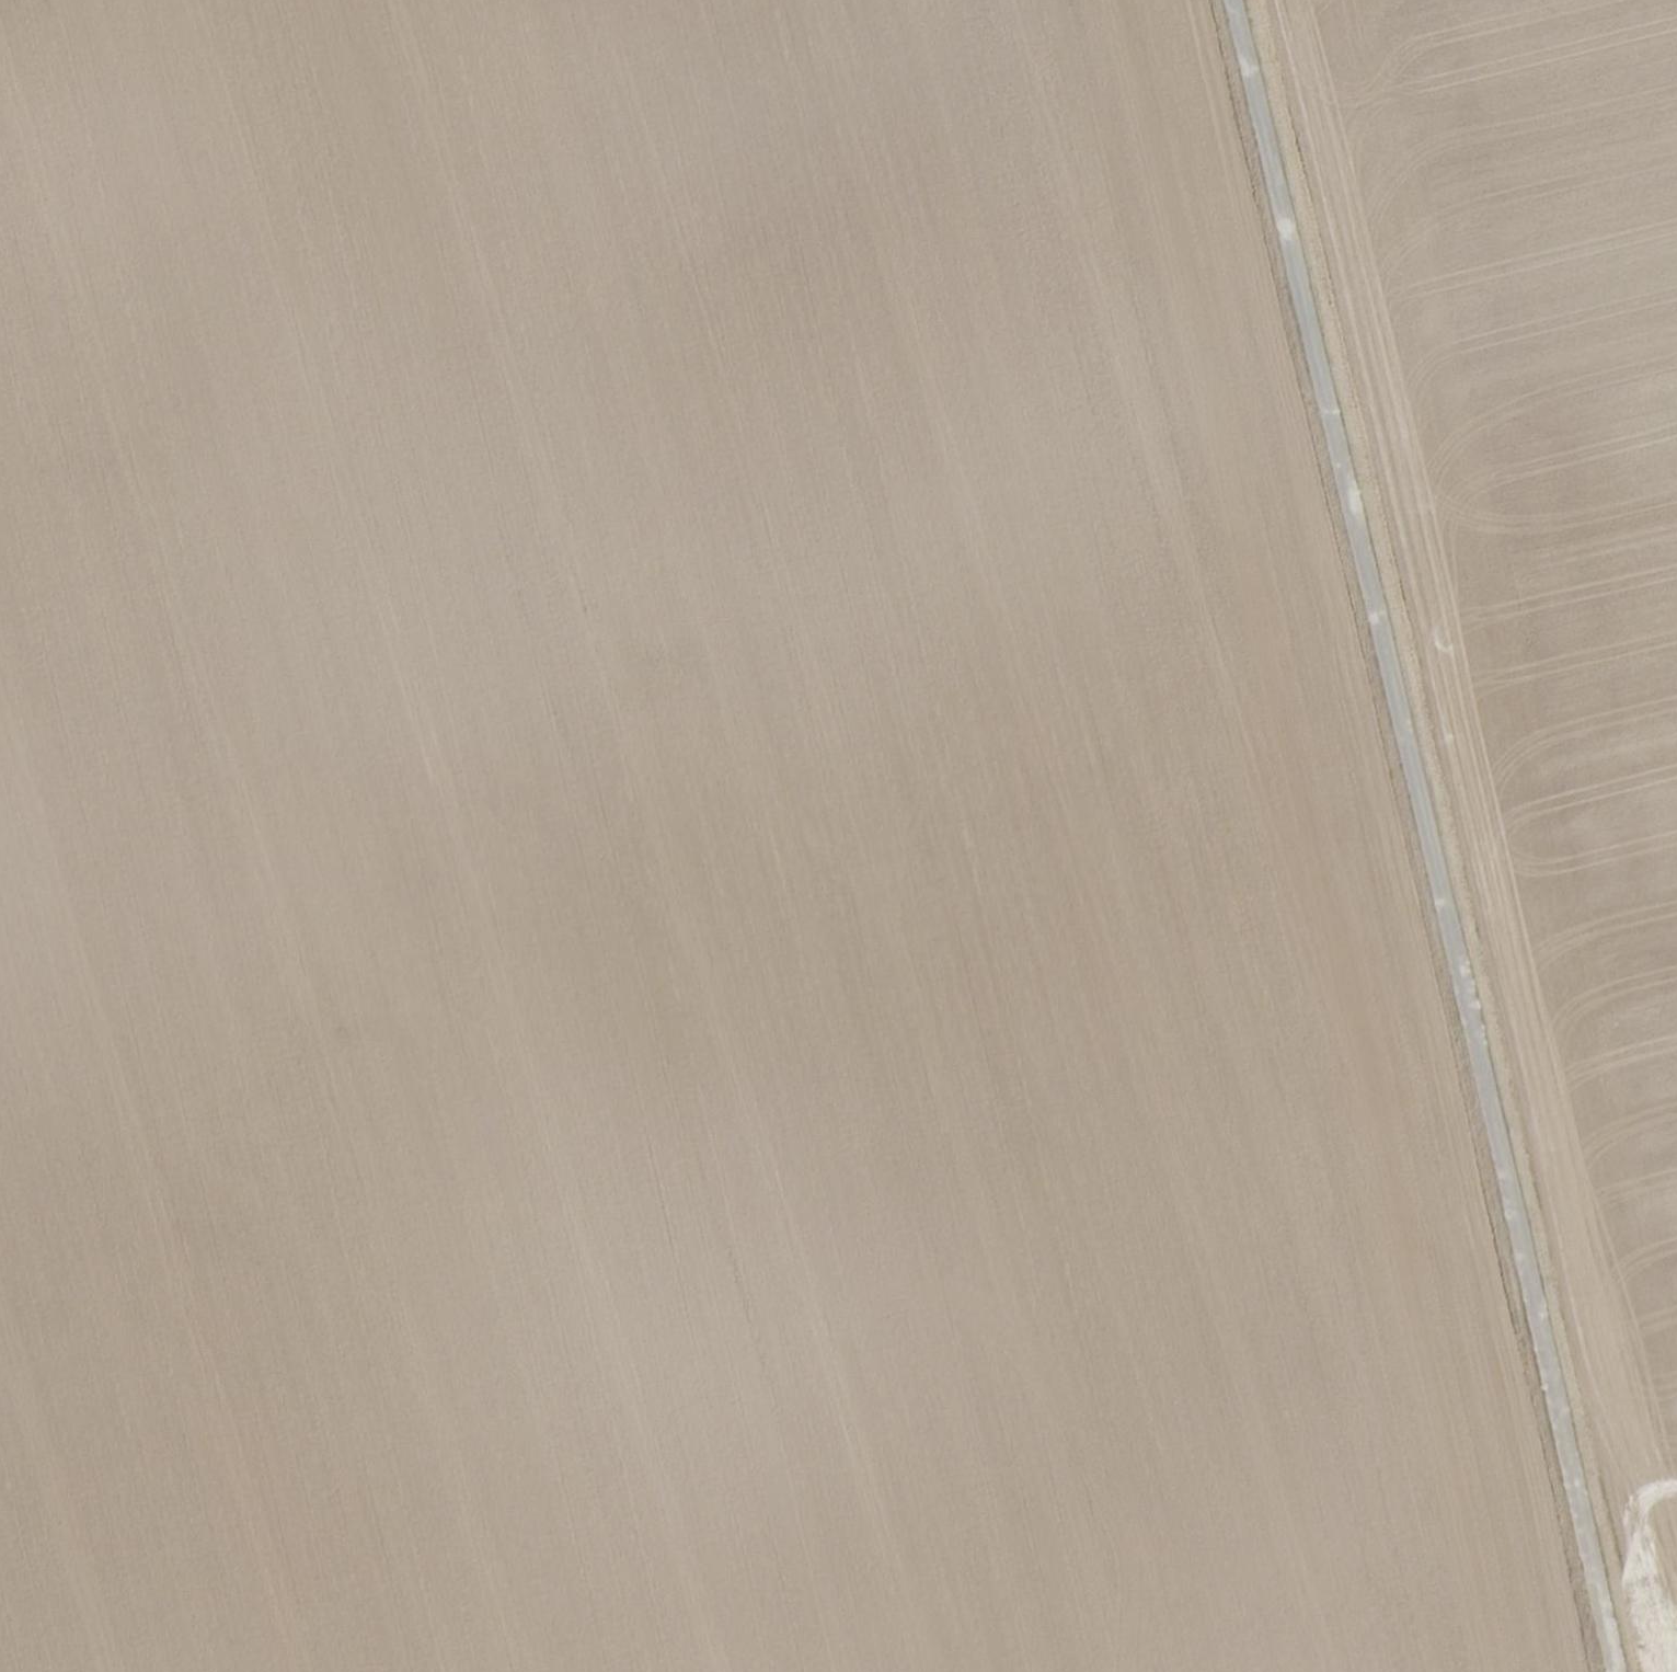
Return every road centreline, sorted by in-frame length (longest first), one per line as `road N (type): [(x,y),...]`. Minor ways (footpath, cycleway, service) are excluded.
road 1 (track): [(1234,0),(1409,749),(1602,1671)]

